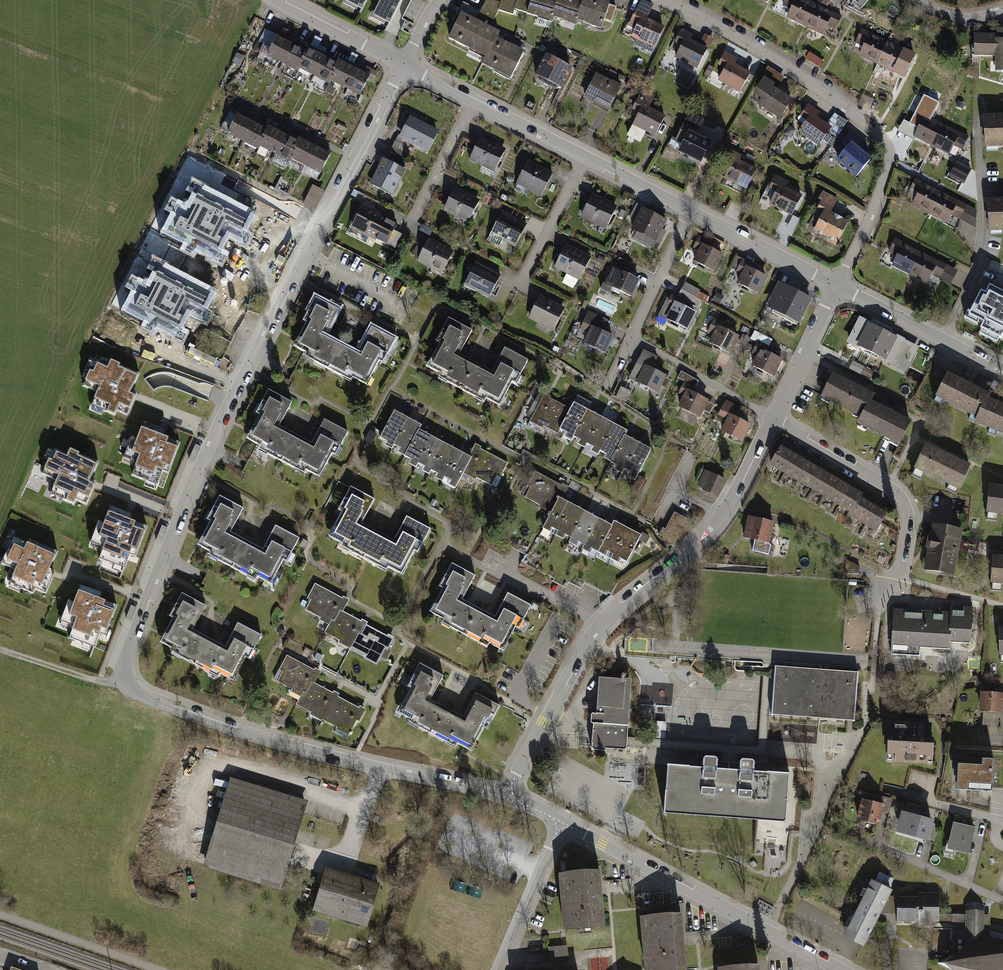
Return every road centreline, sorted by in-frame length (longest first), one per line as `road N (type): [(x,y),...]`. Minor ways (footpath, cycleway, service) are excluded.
road 1 (residential): [(512,792),(381,770),(257,737),(120,687),(238,384),(403,64)]
road 2 (residential): [(771,419),(711,532),(587,645),(512,792)]
road 3 (residential): [(664,0),(815,85),(886,143),(879,194),(839,285)]
road 4 (tertiary): [(692,209),(403,64)]
road 5 (residential): [(835,969),(560,825)]
road 6 (residential): [(692,209),(631,337),(771,419)]
road 7 (residential): [(771,419),(888,489),(905,508),(897,575),(881,591)]
road 8 (tertiary): [(1002,372),(839,285)]
road 9 (tertiary): [(839,285),(692,209)]
road 10 (residential): [(560,825),(500,969)]
road 11 (residential): [(839,285),(771,419)]
road 12 (tertiary): [(403,64),(275,0)]
road 13 (track): [(0,650),(120,687)]

